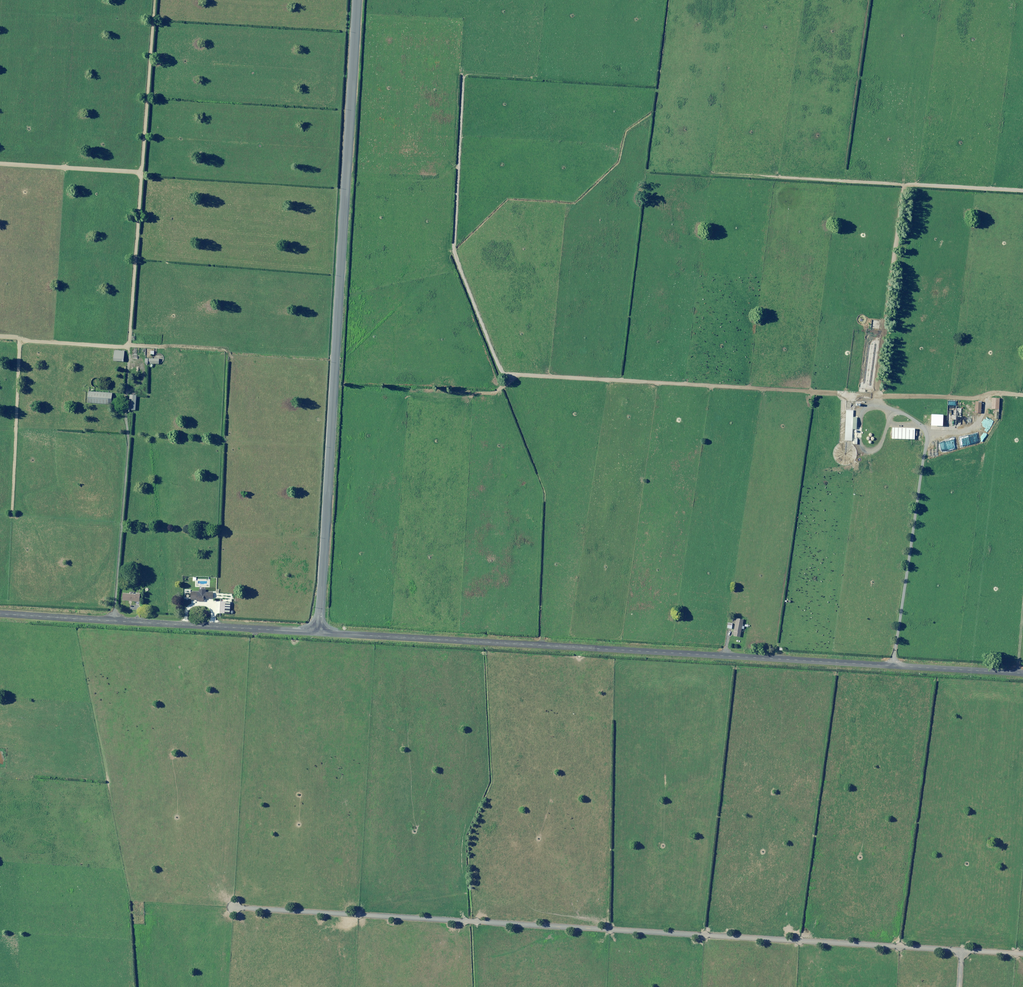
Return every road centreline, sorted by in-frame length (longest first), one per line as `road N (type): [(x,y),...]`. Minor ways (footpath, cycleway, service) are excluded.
road 1 (track): [(1022,957),(234,906)]
road 2 (unclassified): [(319,633),(1022,673)]
road 3 (track): [(881,397),(500,376),(453,251),(465,79)]
road 4 (unclassified): [(319,633),(358,0)]
road 5 (unclassified): [(0,613),(319,633)]
road 6 (track): [(893,665),(924,432),(881,397)]
road 7 (track): [(903,184),(881,397)]
road 8 (track): [(1022,399),(881,397)]
road 9 (track): [(775,175),(903,184)]

